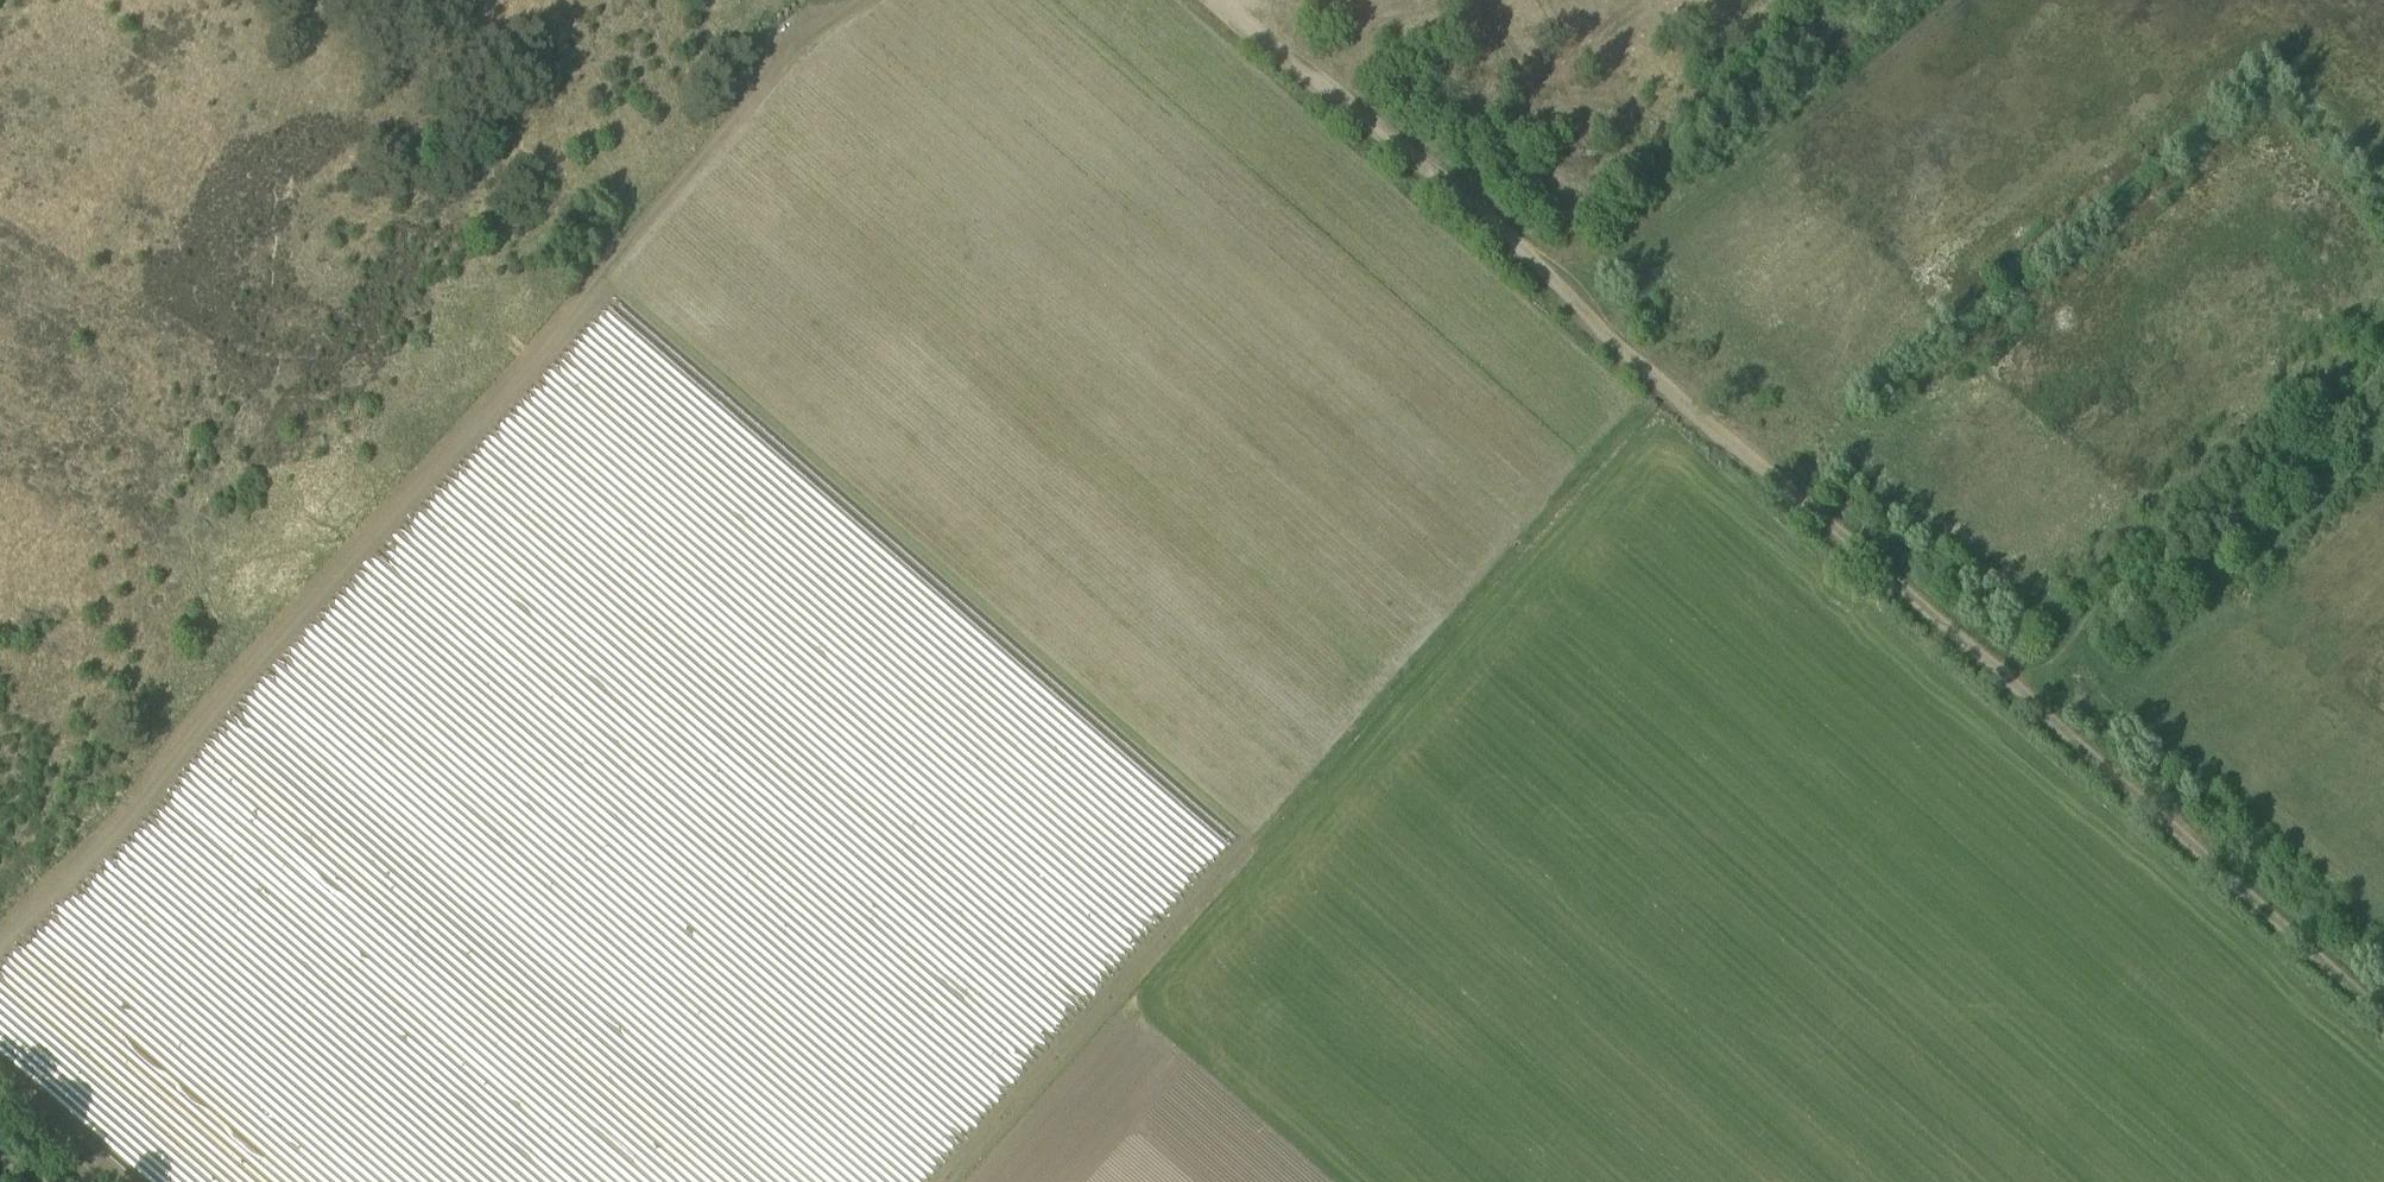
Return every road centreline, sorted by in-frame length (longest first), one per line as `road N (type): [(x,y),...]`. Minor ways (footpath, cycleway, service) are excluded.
road 1 (track): [(2383,1018),(1244,0)]
road 2 (track): [(0,937),(838,0)]

